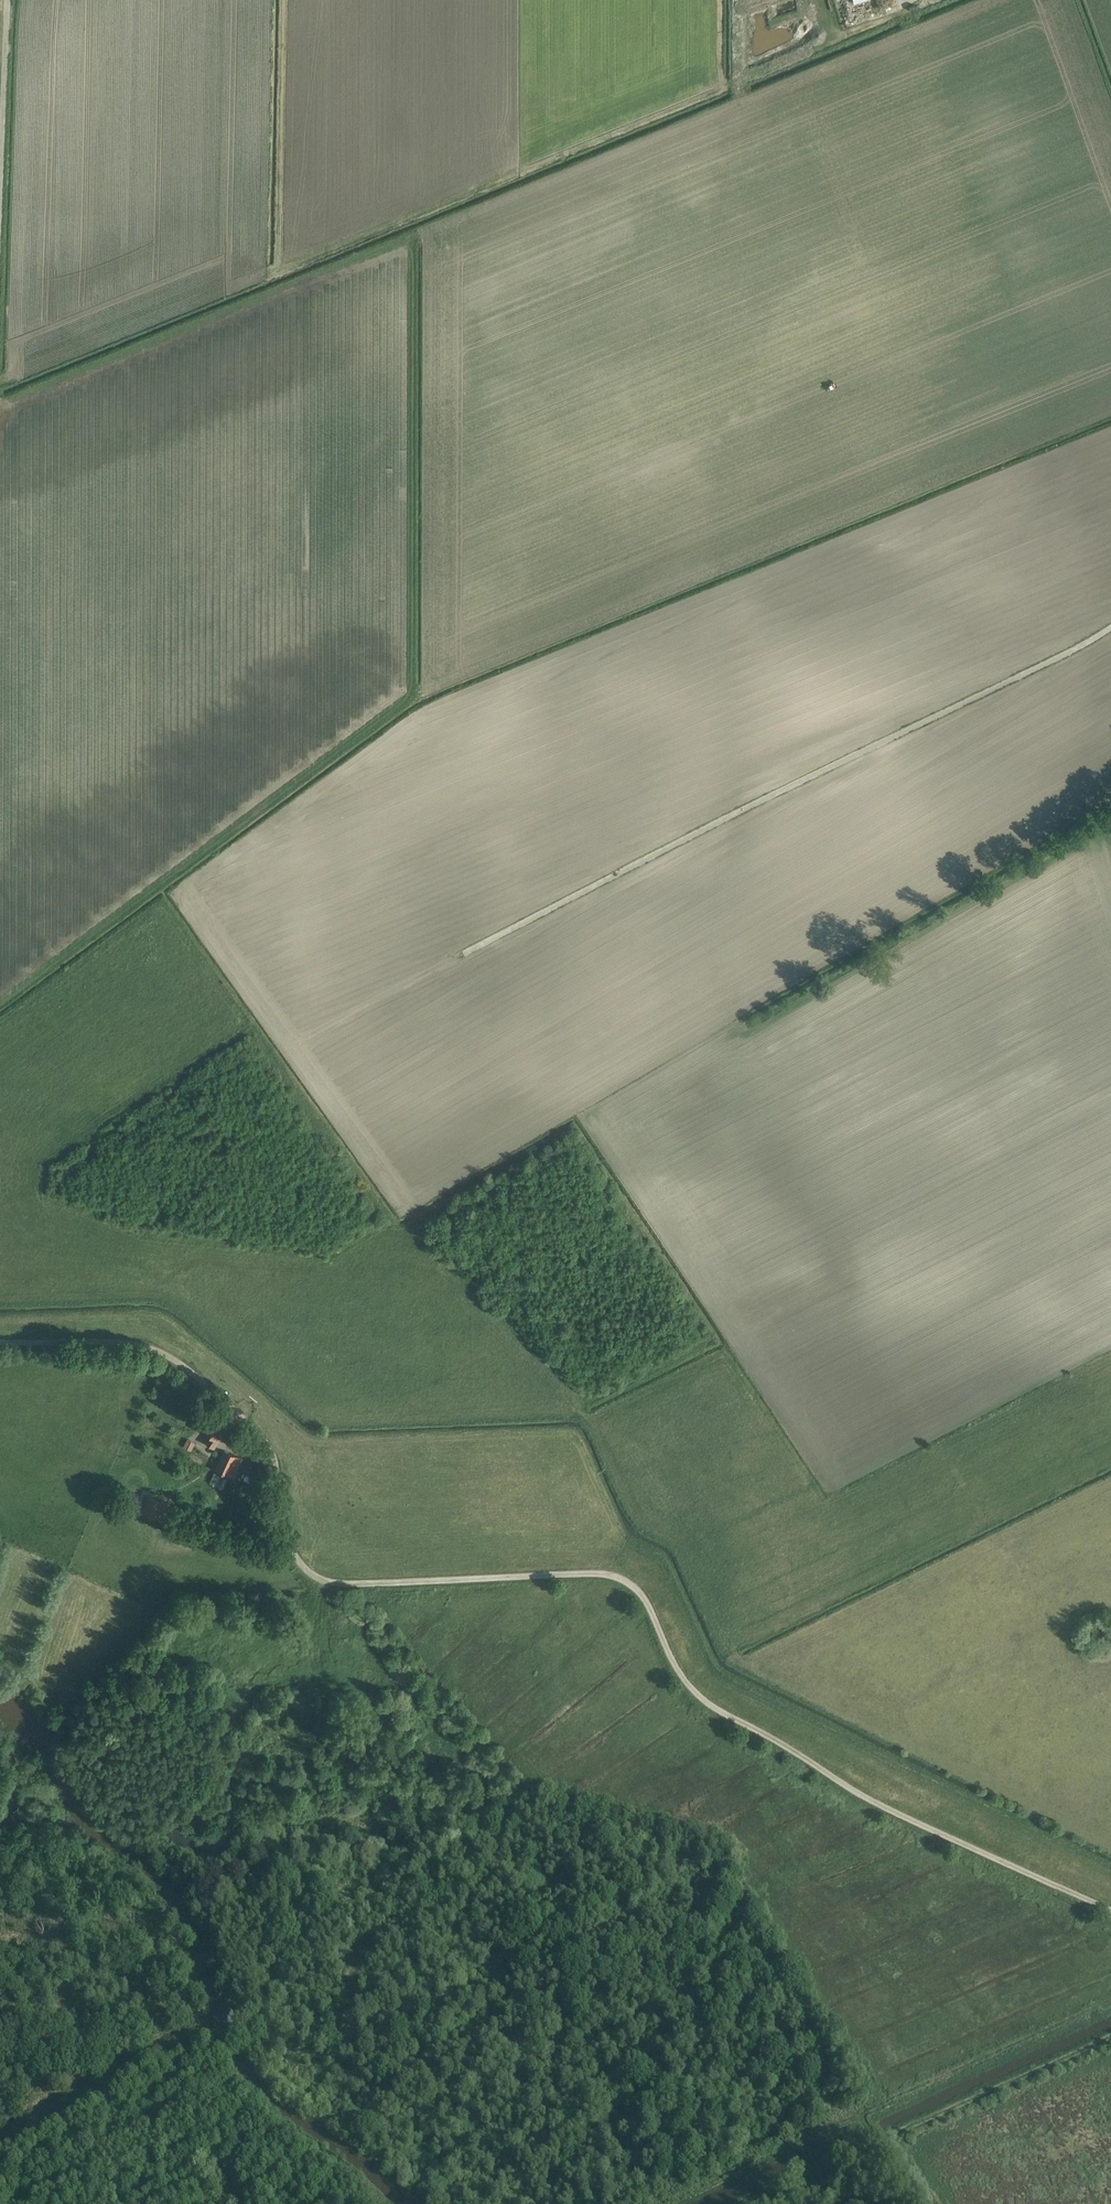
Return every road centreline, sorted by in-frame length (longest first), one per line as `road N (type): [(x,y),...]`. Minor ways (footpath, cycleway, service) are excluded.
road 1 (track): [(1110,1913),(941,1838),(711,1709),(683,1683),(641,1598),(624,1583),(321,1584),(299,1567),(273,1447),(195,1378),(146,1346),(0,1342)]

